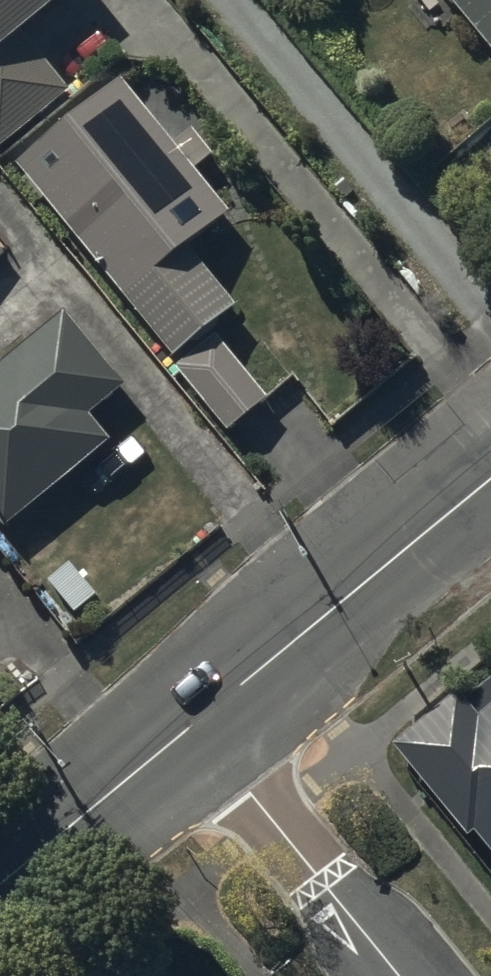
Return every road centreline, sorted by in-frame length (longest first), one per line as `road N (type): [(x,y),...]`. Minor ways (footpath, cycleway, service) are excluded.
road 1 (tertiary): [(490,481),(195,725)]
road 2 (residential): [(401,975),(195,725)]
road 3 (tertiary): [(195,725),(0,885)]

